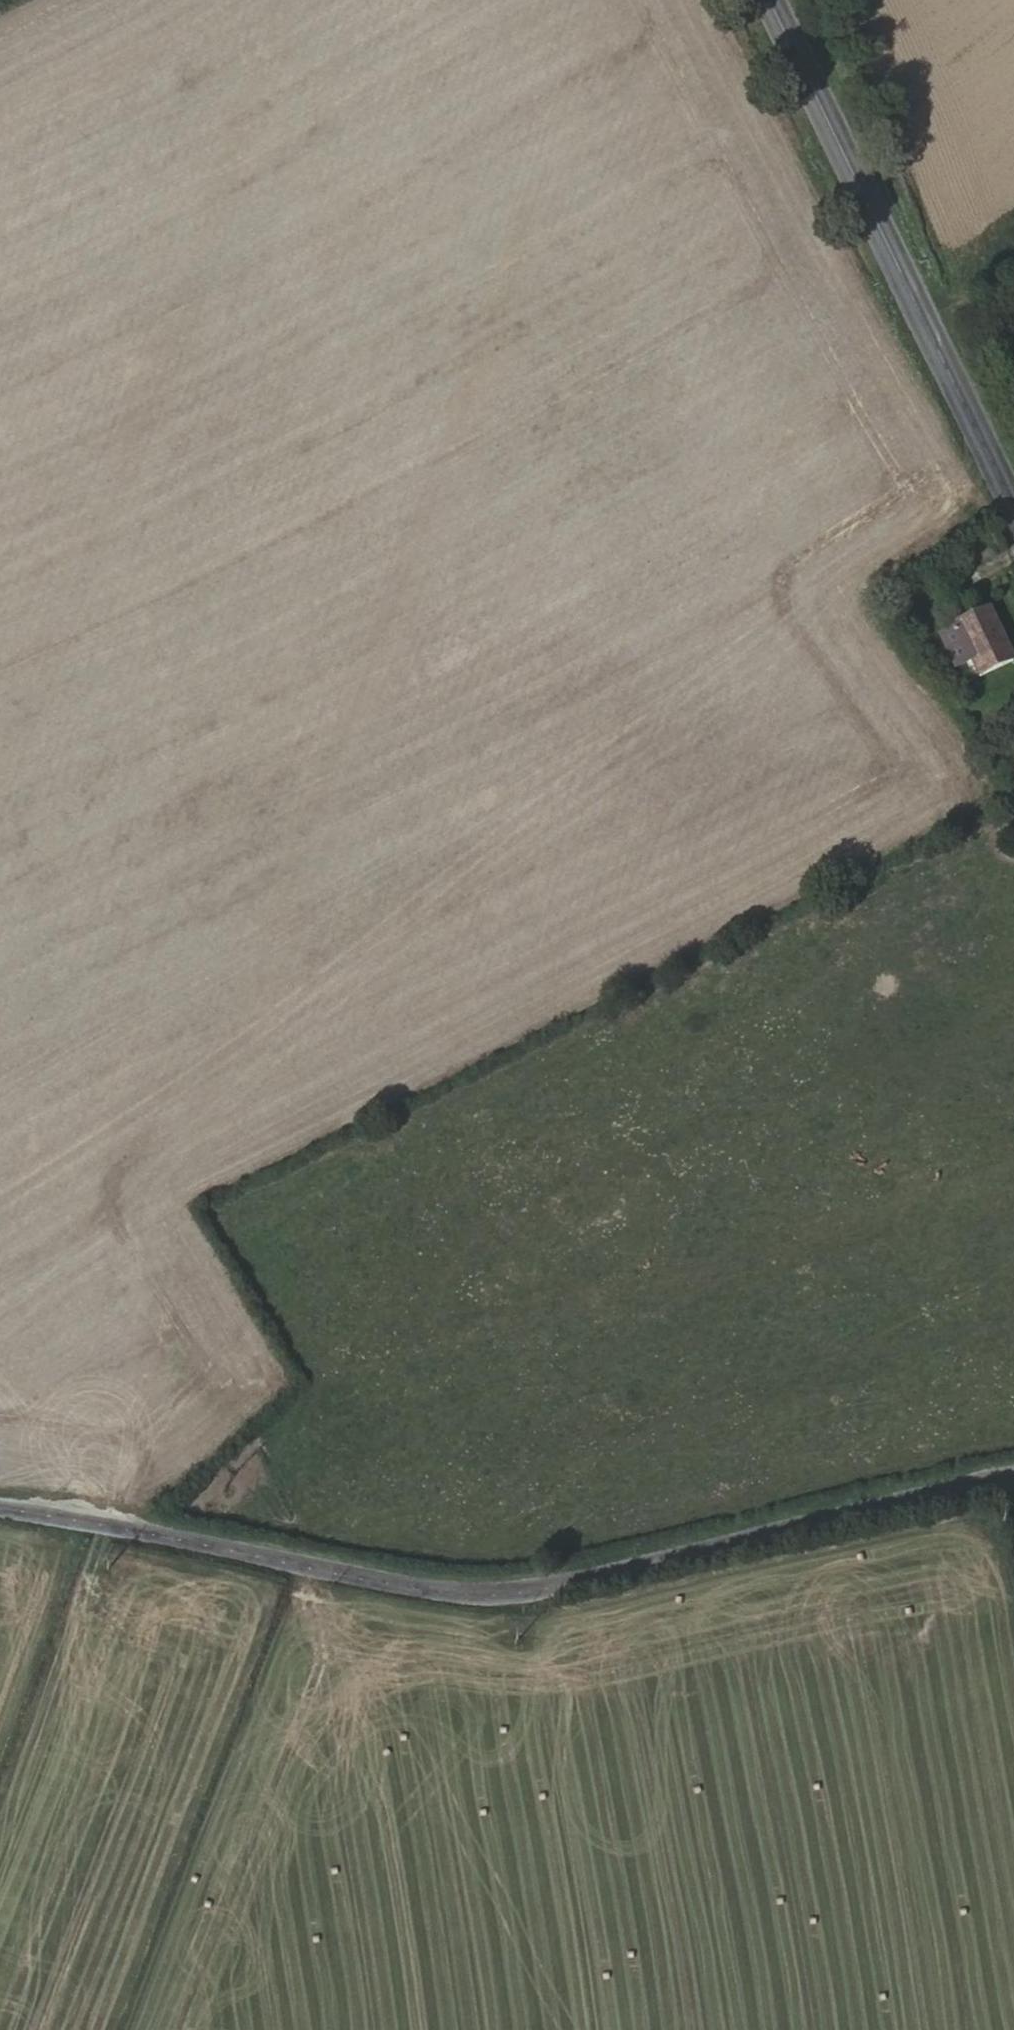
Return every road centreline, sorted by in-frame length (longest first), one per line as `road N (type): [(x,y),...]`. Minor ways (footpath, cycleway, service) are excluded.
road 1 (tertiary): [(1013,1465),(578,1580),(502,1592),(0,1508)]
road 2 (secondary): [(1013,504),(768,0)]

